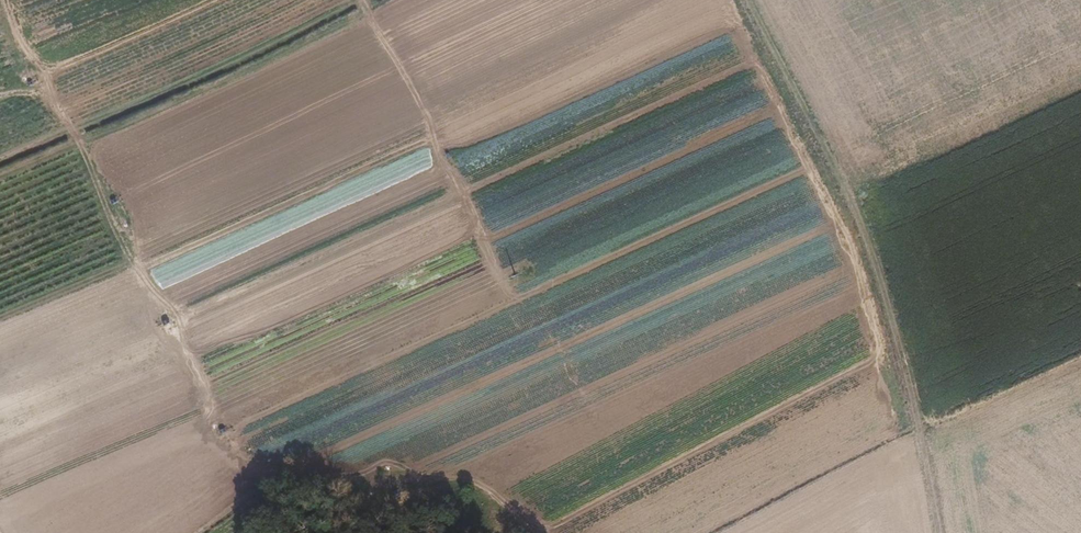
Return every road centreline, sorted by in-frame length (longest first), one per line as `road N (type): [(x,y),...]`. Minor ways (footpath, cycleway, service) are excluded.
road 1 (track): [(941,532),(876,237),(755,0)]

